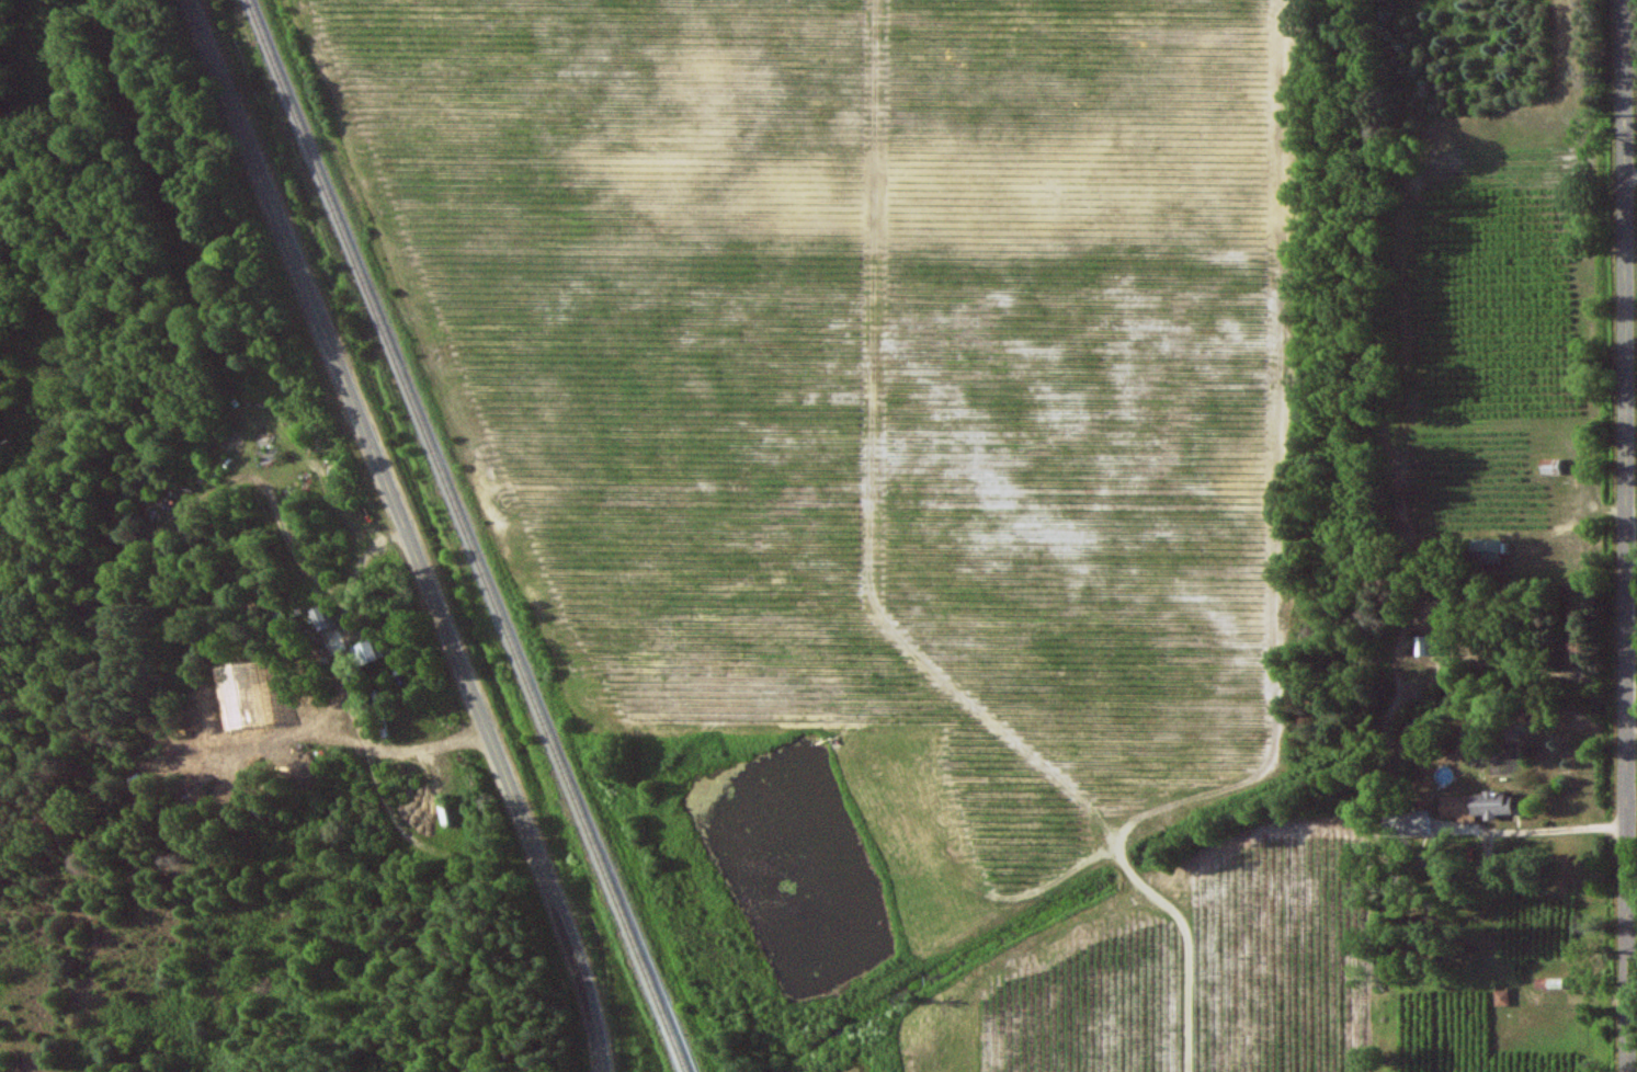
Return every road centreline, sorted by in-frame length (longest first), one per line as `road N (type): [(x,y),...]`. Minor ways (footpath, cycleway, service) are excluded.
road 1 (tertiary): [(605,1071),(596,1019),(549,879),(187,0)]
road 2 (residential): [(1628,1071),(1624,0)]

